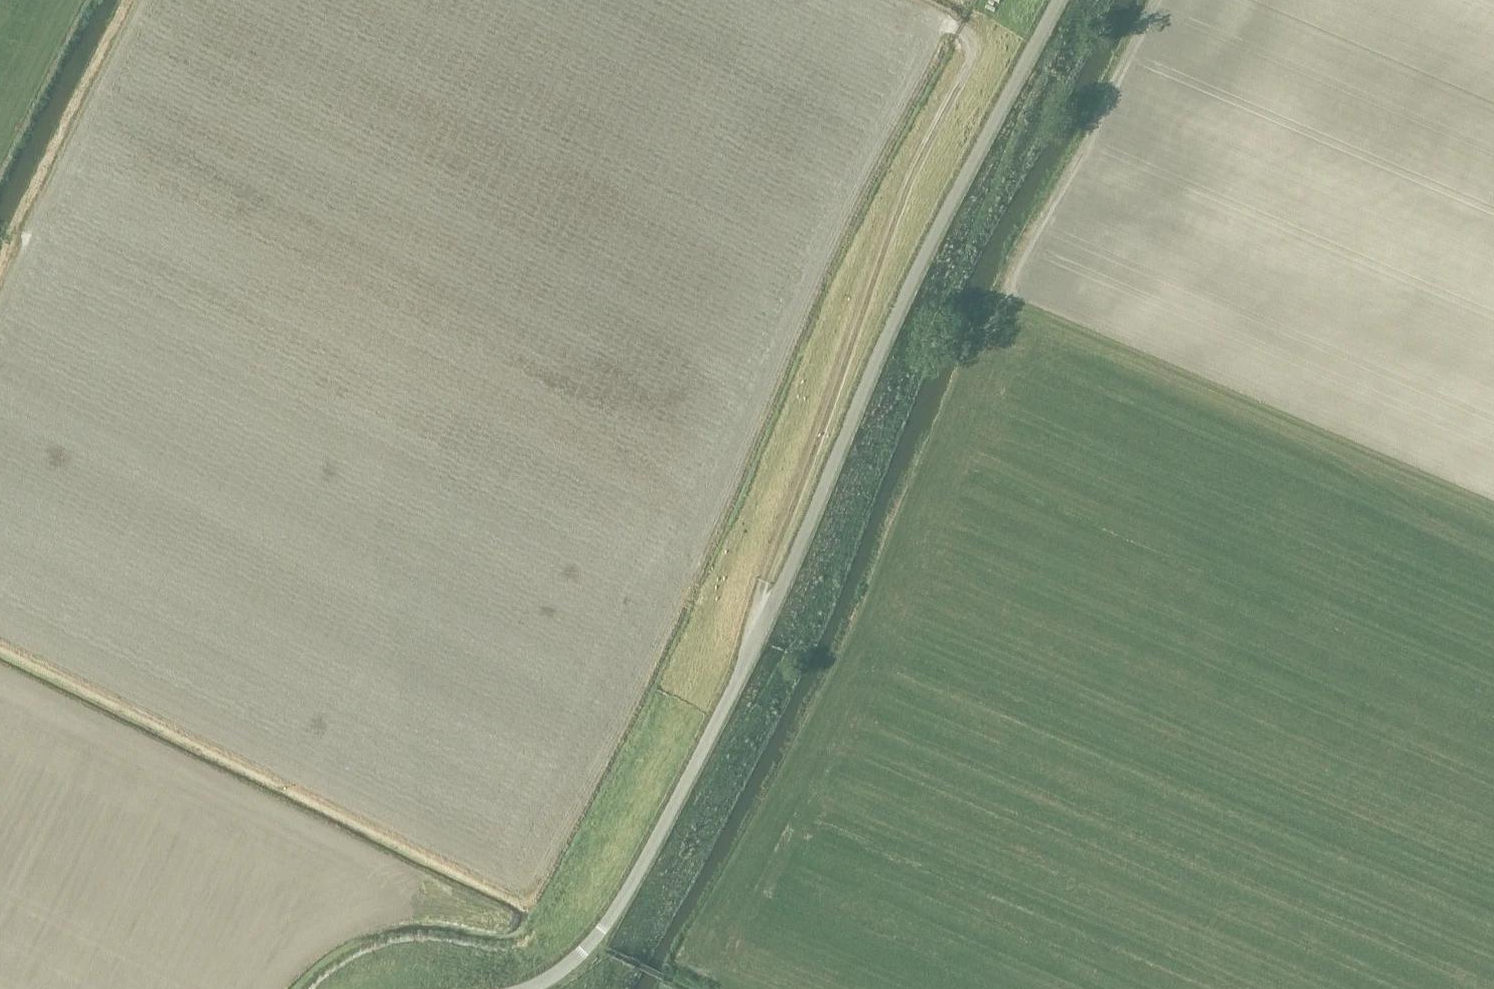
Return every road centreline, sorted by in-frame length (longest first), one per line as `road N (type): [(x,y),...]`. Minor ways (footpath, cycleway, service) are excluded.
road 1 (unclassified): [(1056,0),(910,276),(750,649),(633,876),(593,942),(527,988)]
road 2 (track): [(919,12),(971,38),(975,53),(902,194),(748,635),(750,649)]

